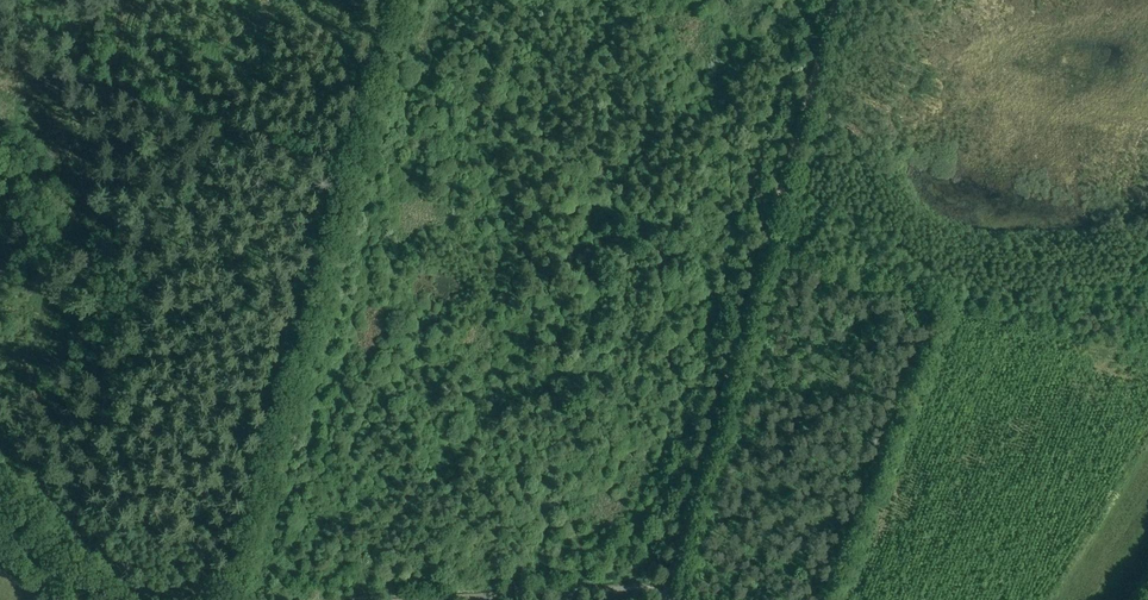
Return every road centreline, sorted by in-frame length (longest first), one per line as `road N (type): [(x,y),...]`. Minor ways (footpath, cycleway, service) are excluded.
road 1 (track): [(835,0),(666,596)]
road 2 (track): [(0,64),(330,157)]

